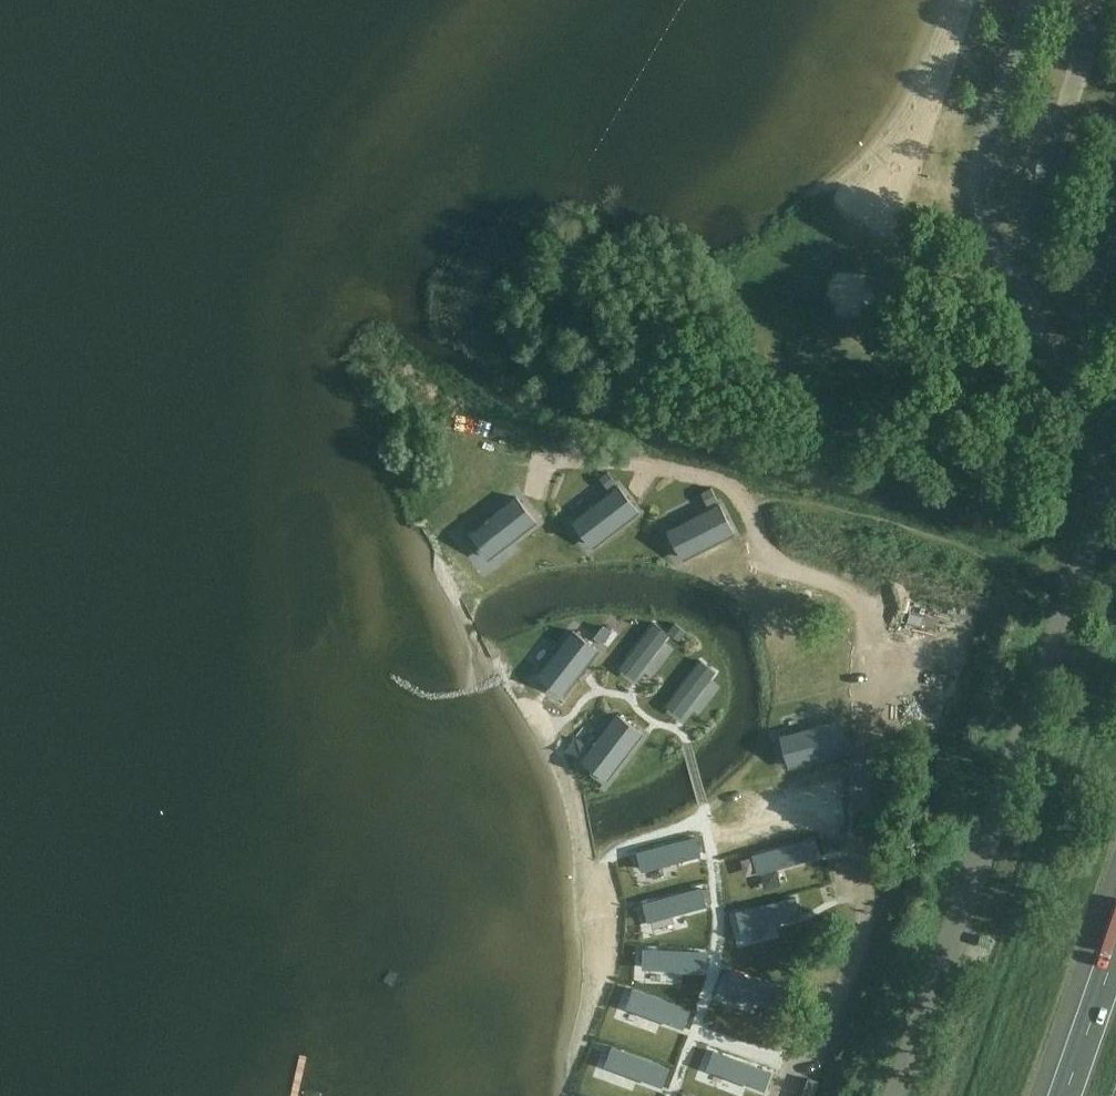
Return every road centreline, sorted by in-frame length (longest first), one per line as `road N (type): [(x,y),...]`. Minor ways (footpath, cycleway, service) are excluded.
road 1 (motorway): [(1115,915),(1054,1095)]

